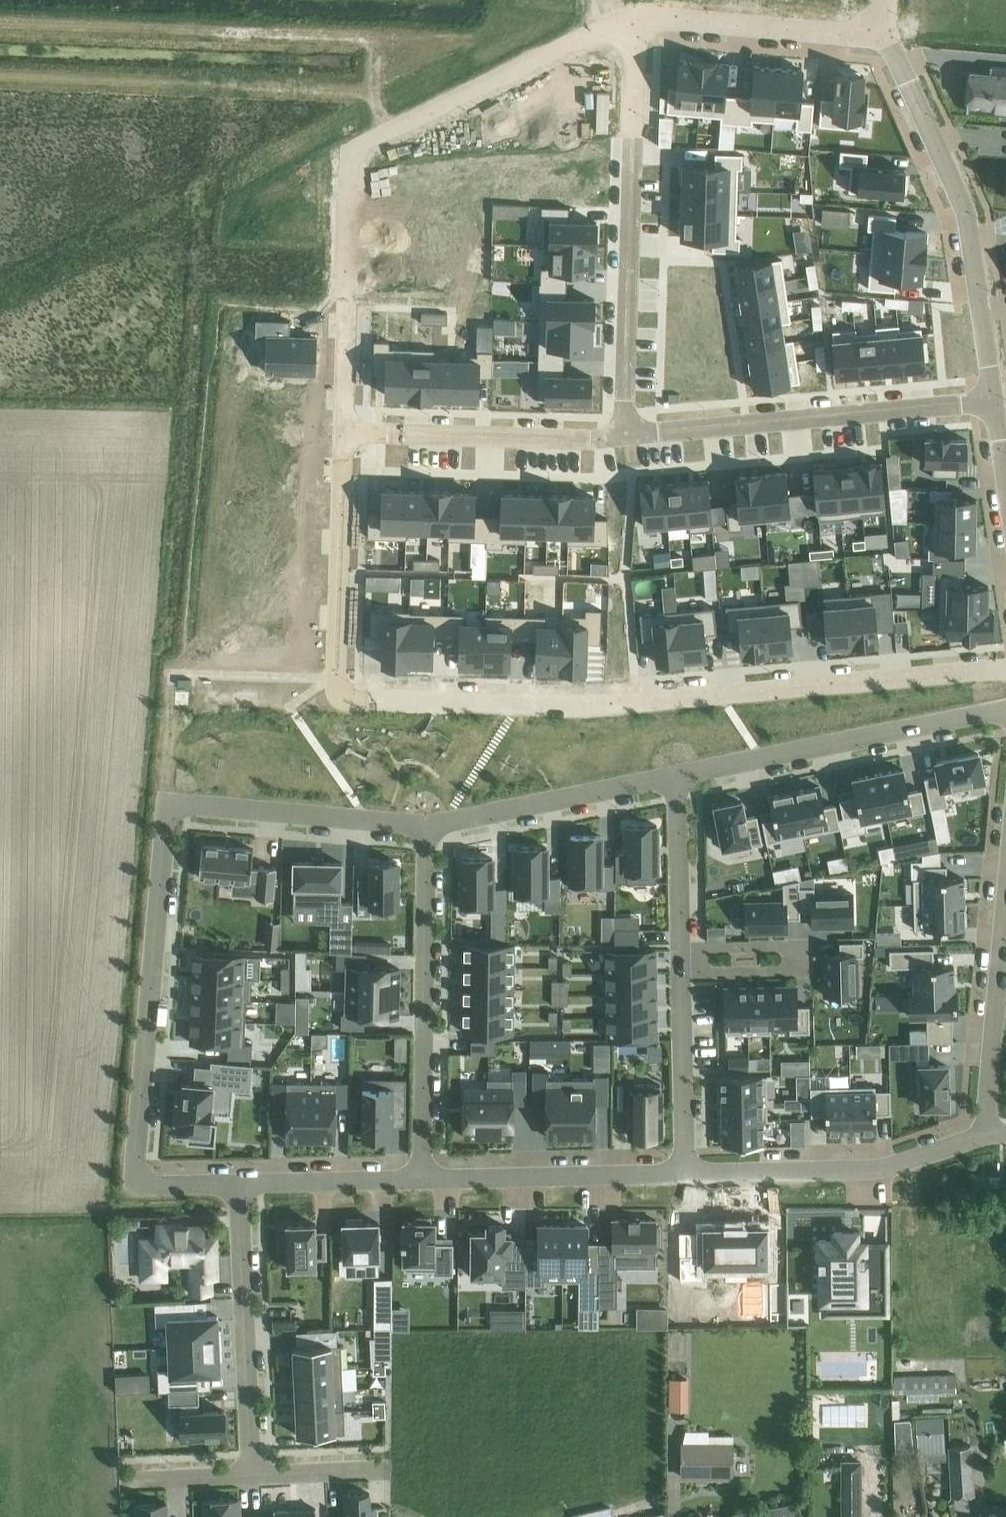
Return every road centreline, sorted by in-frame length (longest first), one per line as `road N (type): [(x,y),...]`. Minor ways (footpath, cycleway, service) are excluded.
road 1 (residential): [(238,1183),(164,1185),(139,1174),(165,824),(174,808),(427,825)]
road 2 (residential): [(343,431),(352,153),(634,20)]
road 3 (residential): [(634,20),(627,438)]
road 4 (residential): [(996,402),(966,213),(880,36)]
road 5 (residential): [(631,701),(1005,667)]
road 6 (residential): [(627,438),(996,402)]
road 7 (residential): [(427,825),(423,1179)]
road 8 (residential): [(676,776),(1005,709)]
road 9 (residential): [(986,1134),(882,1168),(685,1173)]
road 10 (track): [(335,696),(631,701)]
road 11 (residential): [(252,1476),(238,1183)]
road 12 (residential): [(343,431),(627,438)]
road 13 (residential): [(335,696),(343,431)]
road 14 (residential): [(685,1173),(423,1179)]
road 15 (residential): [(427,825),(676,776)]
road 16 (residential): [(880,36),(634,20)]
road 17 (residential): [(680,949),(780,947),(793,953),(794,965),(781,972),(681,974)]
road 18 (residential): [(1005,896),(986,1134)]
road 19 (residential): [(681,974),(685,1173)]
road 20 (residential): [(423,1179),(238,1183)]
road 21 (residential): [(676,776),(680,949)]
road 22 (residential): [(252,1476),(391,1470)]
road 23 (track): [(174,808),(174,675)]
road 24 (residential): [(126,1481),(252,1476)]

